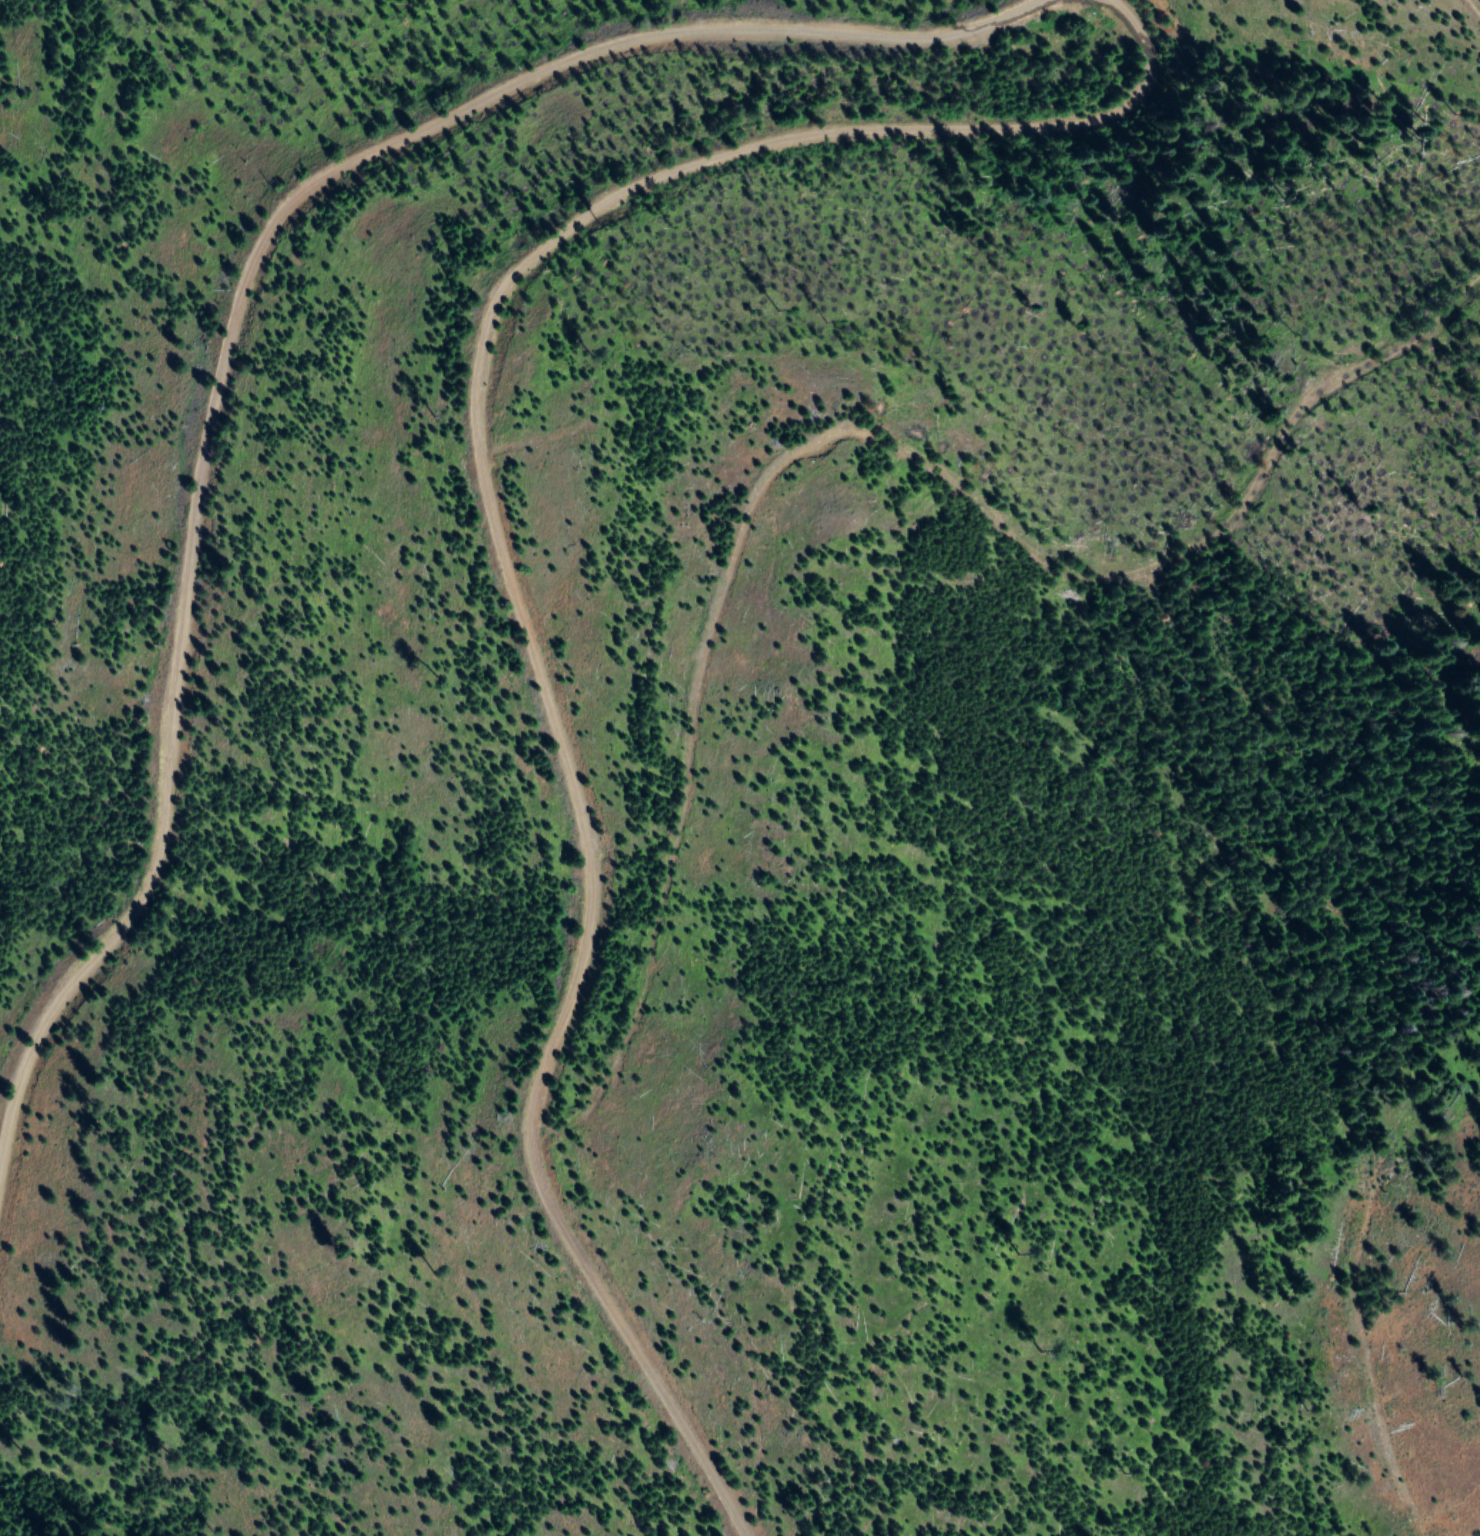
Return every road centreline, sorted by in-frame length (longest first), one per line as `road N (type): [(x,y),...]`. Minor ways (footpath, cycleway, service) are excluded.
road 1 (track): [(978,23),(917,92),(729,129),(505,284),(483,392),(589,795),(601,926),(536,1115),(672,1403),(747,1535)]
road 2 (track): [(0,1182),(14,1087),(56,1007),(171,863),(199,479),(236,316),(303,190),(452,112),(642,29),(923,44),(978,23)]
road 3 (track): [(978,23),(1152,31),(1180,0)]

